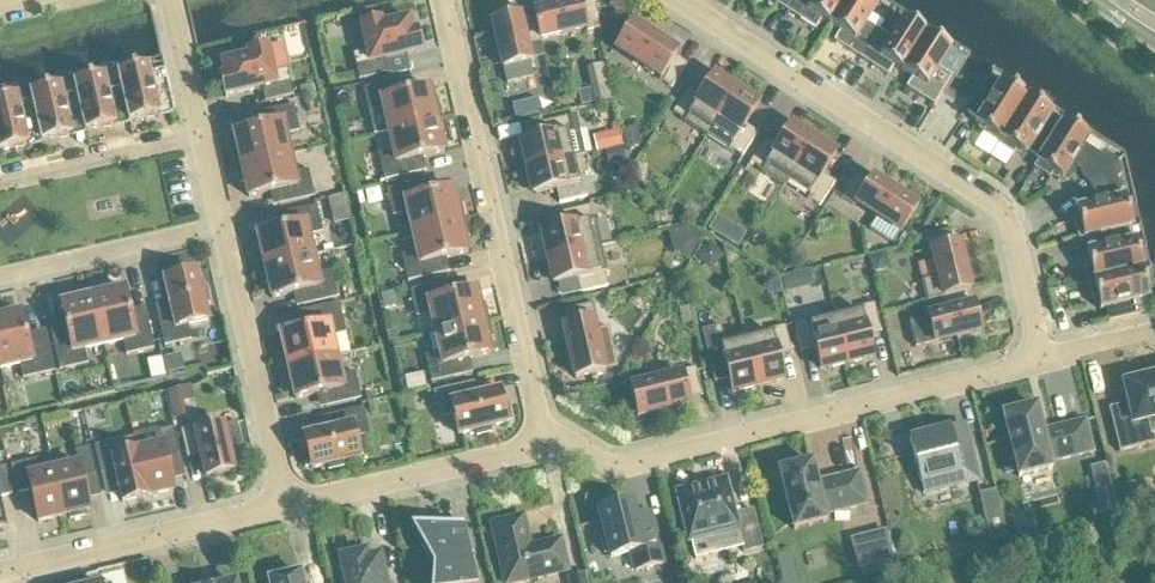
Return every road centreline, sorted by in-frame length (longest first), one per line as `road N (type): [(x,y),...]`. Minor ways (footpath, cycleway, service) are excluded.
road 1 (residential): [(1041,364),(997,208),(675,0)]
road 2 (residential): [(543,448),(615,469),(634,466),(1041,364)]
road 3 (residential): [(442,0),(543,448)]
road 4 (residential): [(0,574),(286,508)]
road 5 (residential): [(286,508),(222,227)]
road 6 (residential): [(286,508),(543,448)]
road 7 (residential): [(0,279),(222,227)]
road 8 (residential): [(201,139),(0,185)]
road 9 (residential): [(201,139),(169,0)]

